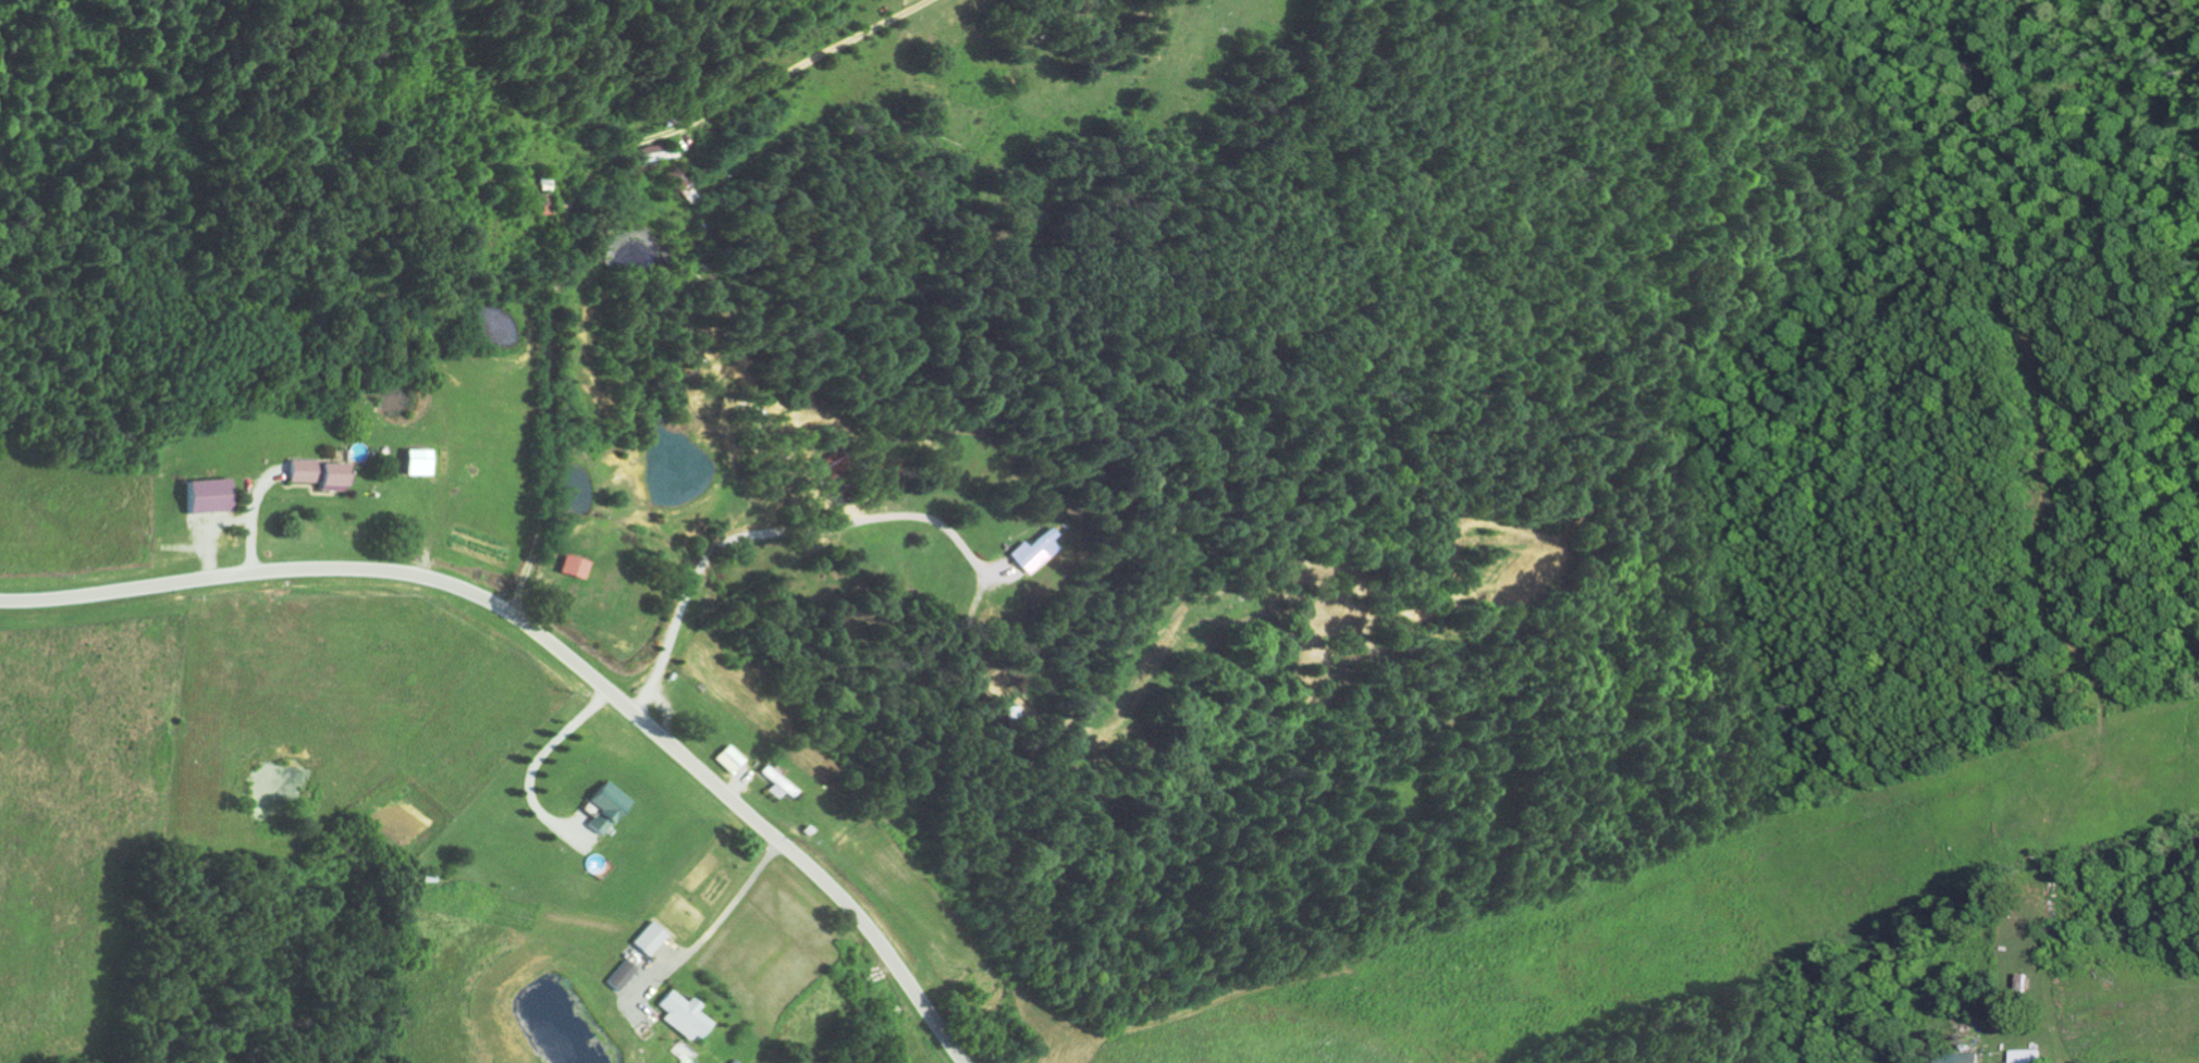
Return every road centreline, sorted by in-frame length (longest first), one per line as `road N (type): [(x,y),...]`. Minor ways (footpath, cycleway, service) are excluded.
road 1 (secondary): [(967,1062),(865,928),(810,869),(579,665),(466,591),(394,572),(317,568),(0,599)]
road 2 (residential): [(579,665),(607,609),(641,593),(686,614),(721,654)]

